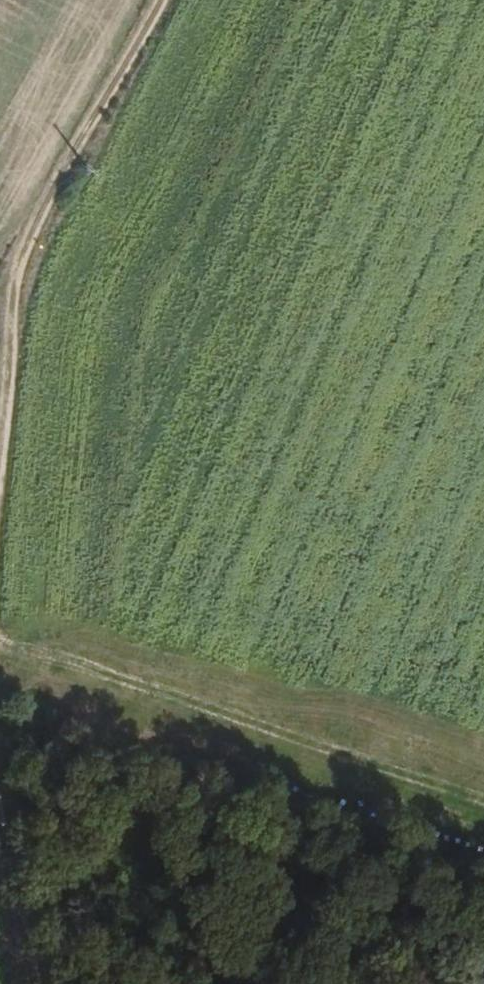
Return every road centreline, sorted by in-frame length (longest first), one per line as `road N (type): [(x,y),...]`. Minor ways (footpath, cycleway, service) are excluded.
road 1 (track): [(152,0),(4,292)]
road 2 (track): [(0,855),(36,983)]

